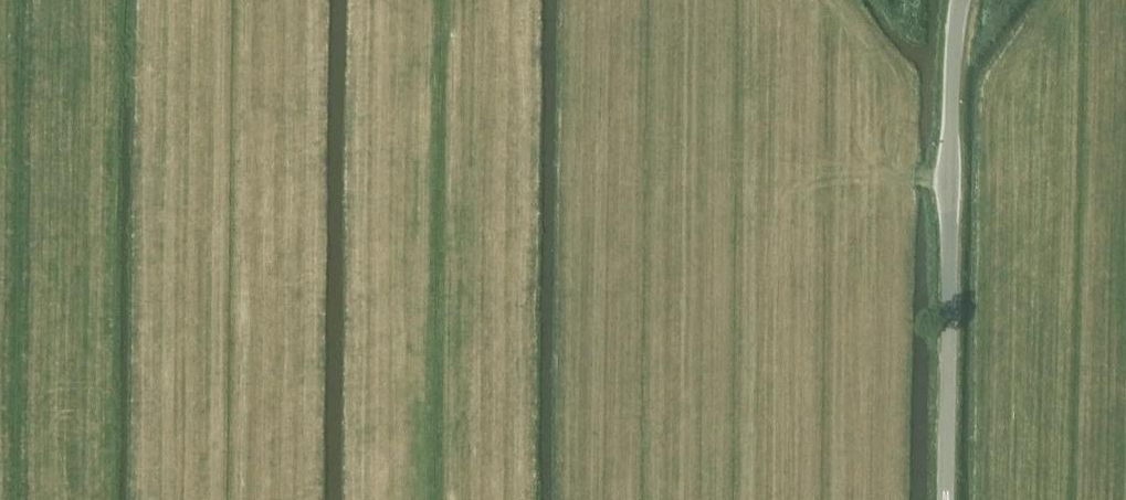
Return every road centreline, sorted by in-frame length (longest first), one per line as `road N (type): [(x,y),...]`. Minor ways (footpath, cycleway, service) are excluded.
road 1 (tertiary): [(945,499),(950,90),(962,0)]

